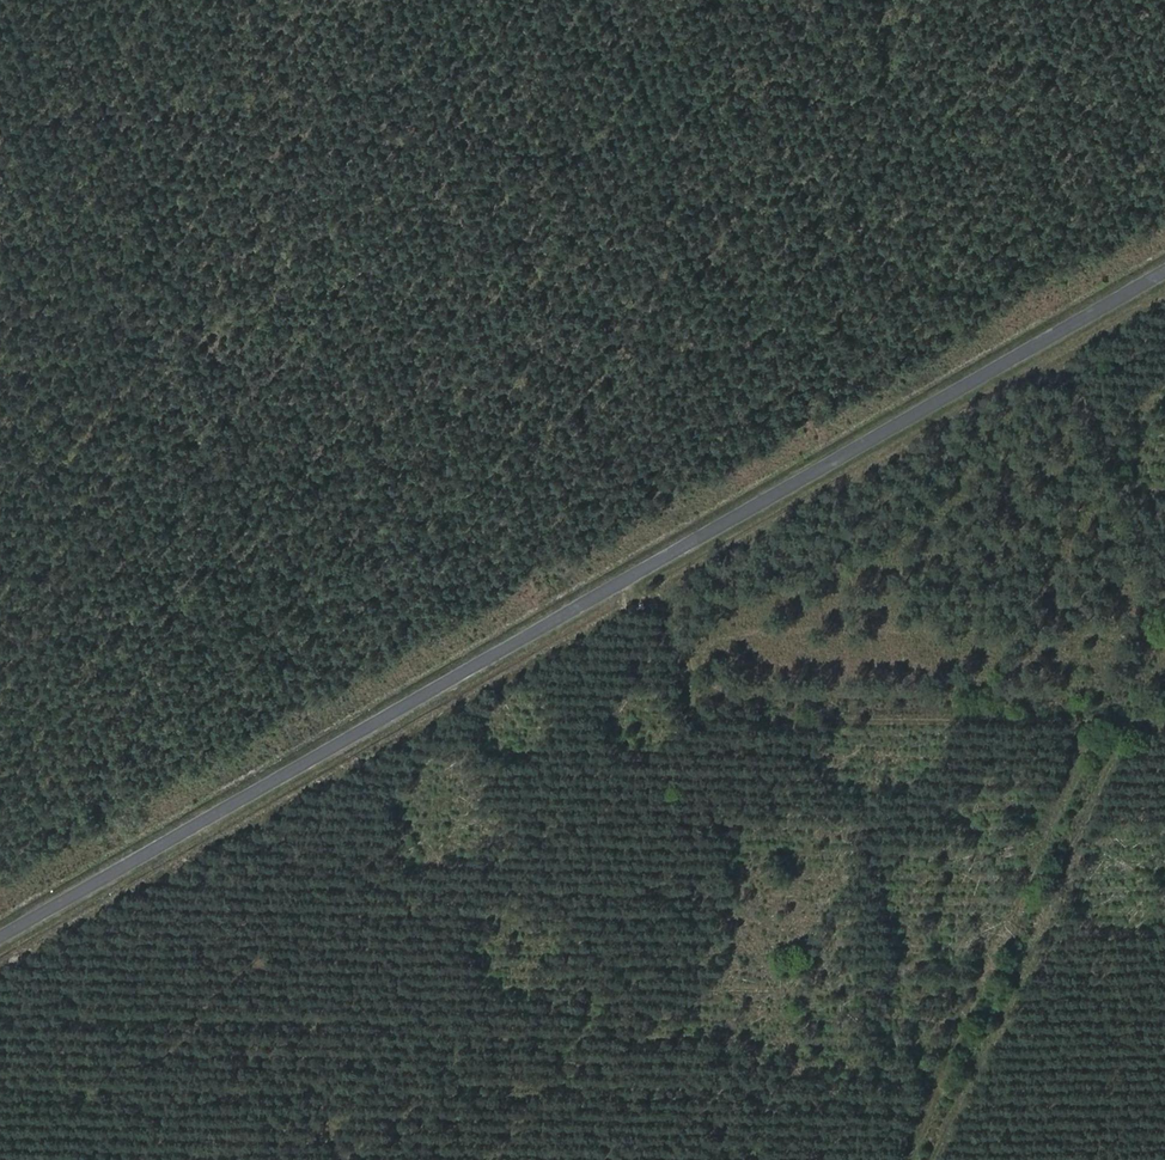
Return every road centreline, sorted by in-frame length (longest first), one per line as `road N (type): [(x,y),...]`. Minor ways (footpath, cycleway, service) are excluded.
road 1 (tertiary): [(0,938),(1164,271)]

